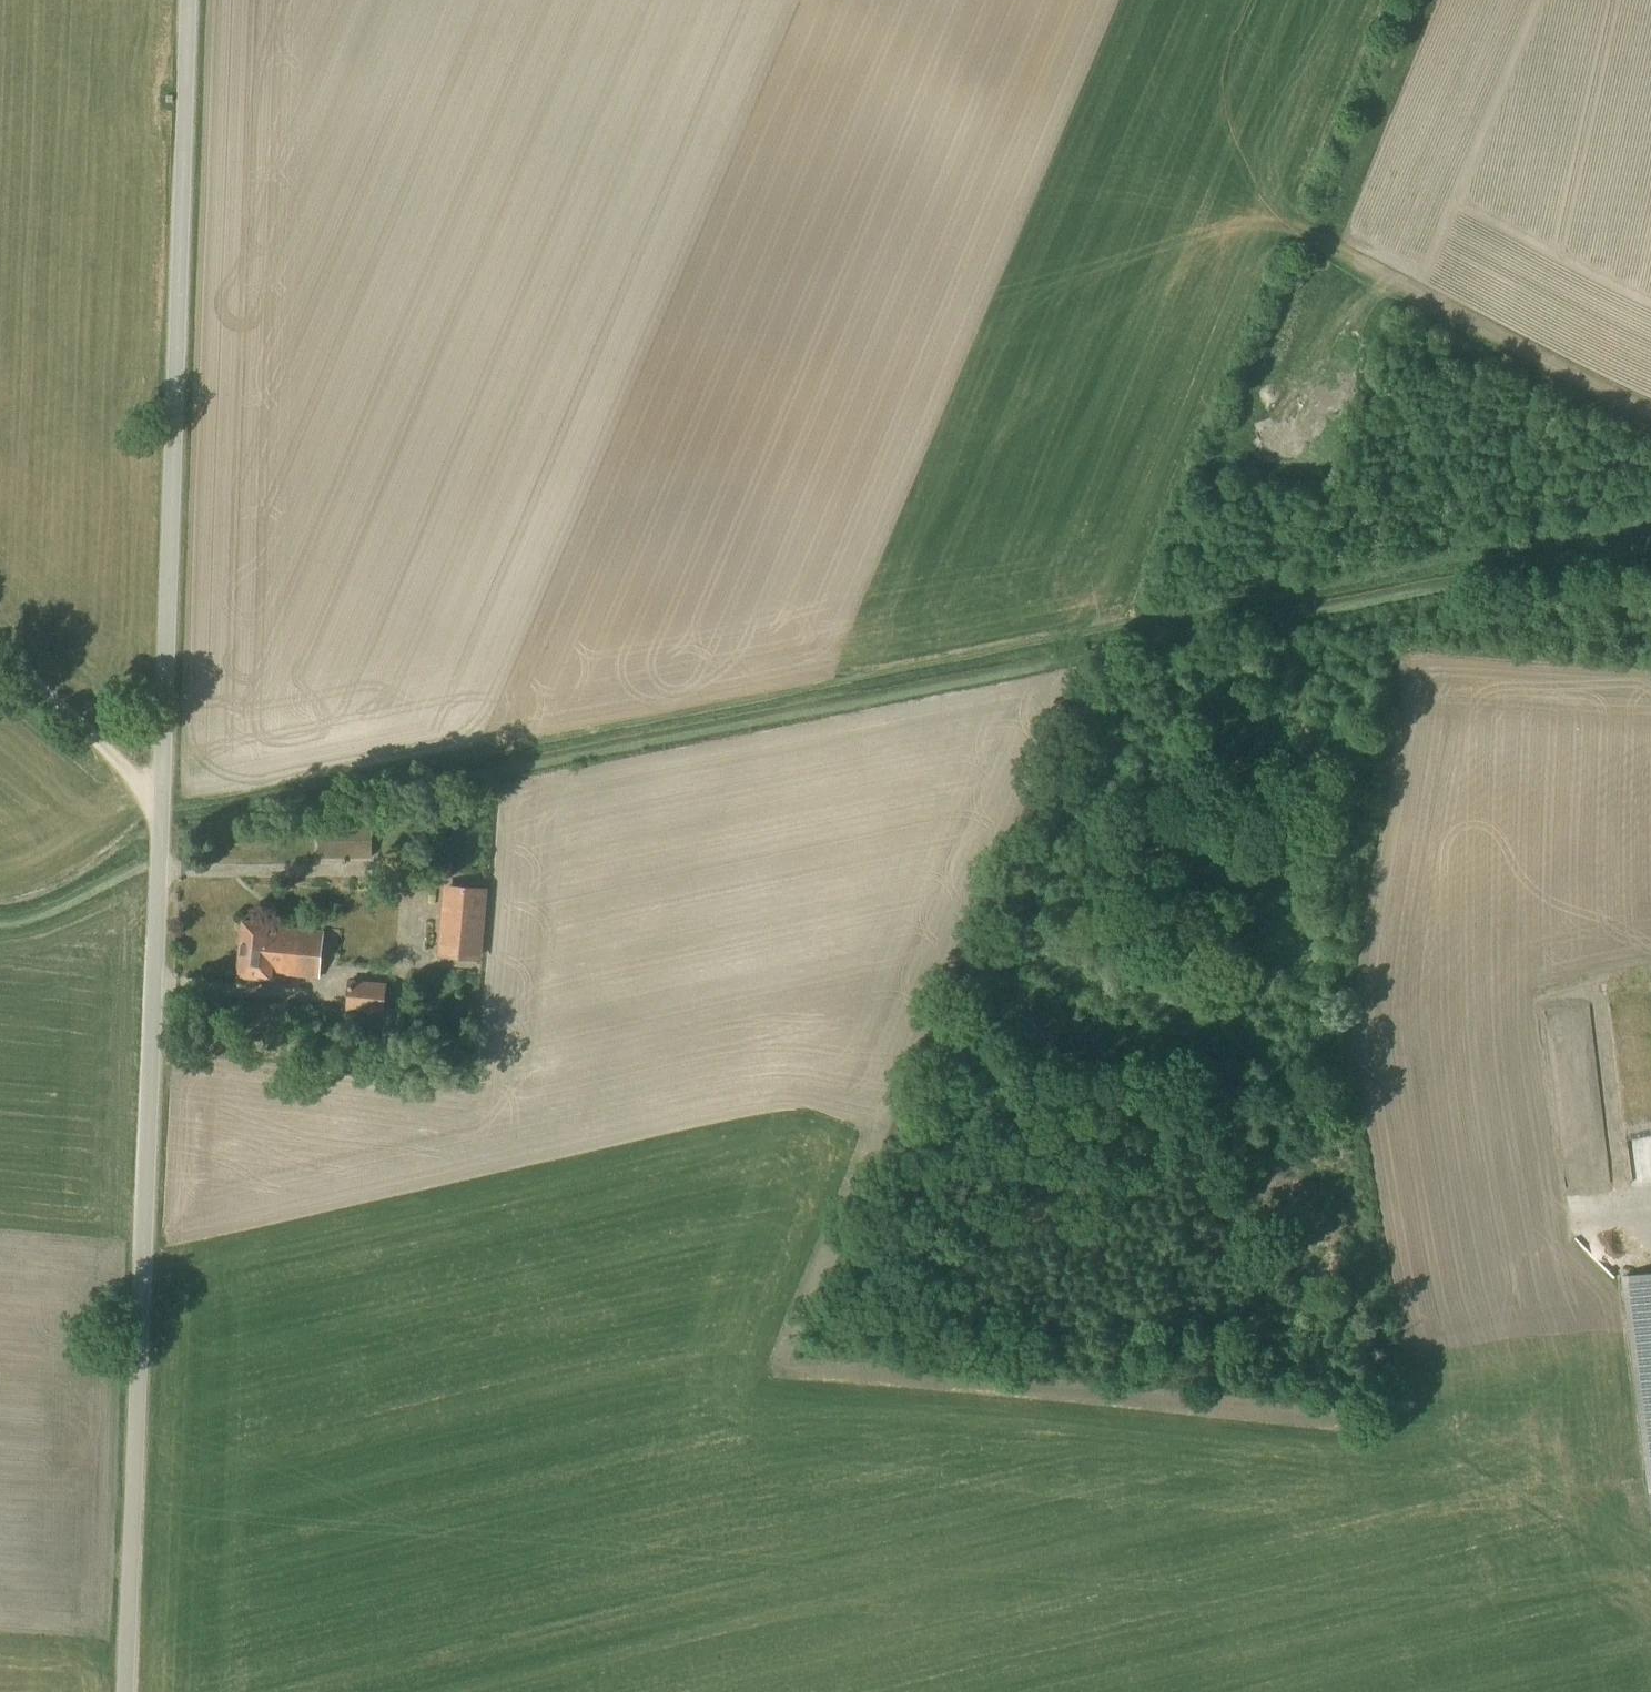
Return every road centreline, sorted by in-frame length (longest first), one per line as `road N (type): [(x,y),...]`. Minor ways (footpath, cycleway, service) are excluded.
road 1 (unclassified): [(127,1691),(188,0)]
road 2 (track): [(161,827),(118,766),(0,656)]

